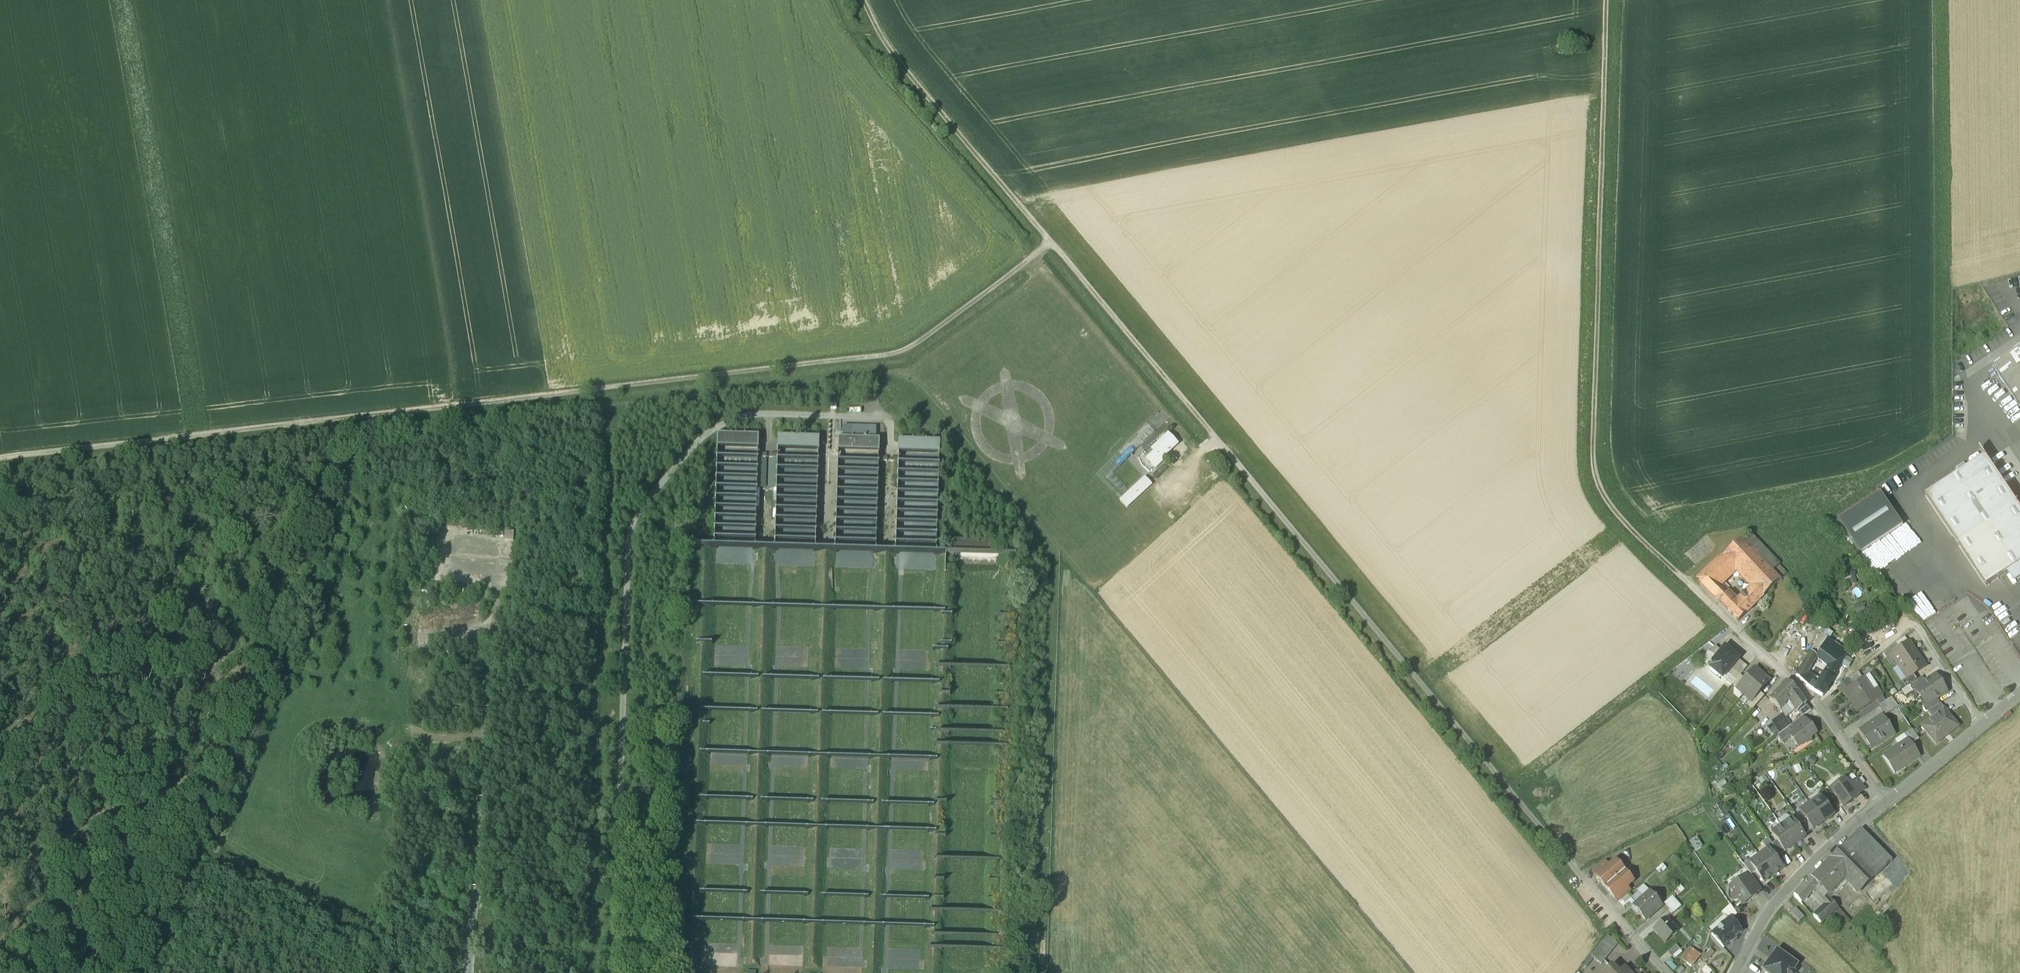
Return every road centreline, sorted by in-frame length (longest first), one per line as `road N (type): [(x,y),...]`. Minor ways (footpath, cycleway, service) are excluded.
road 1 (track): [(0,459),(899,354),(1050,242),(1215,437)]
road 2 (track): [(1686,583),(1611,509),(1594,471),(1606,0)]
road 3 (track): [(1050,242),(884,42),(863,0)]
road 4 (residential): [(1883,805),(1818,705),(1686,583)]
road 5 (residential): [(1735,972),(1781,898),(1883,805)]
road 6 (residential): [(1883,805),(1982,724)]

